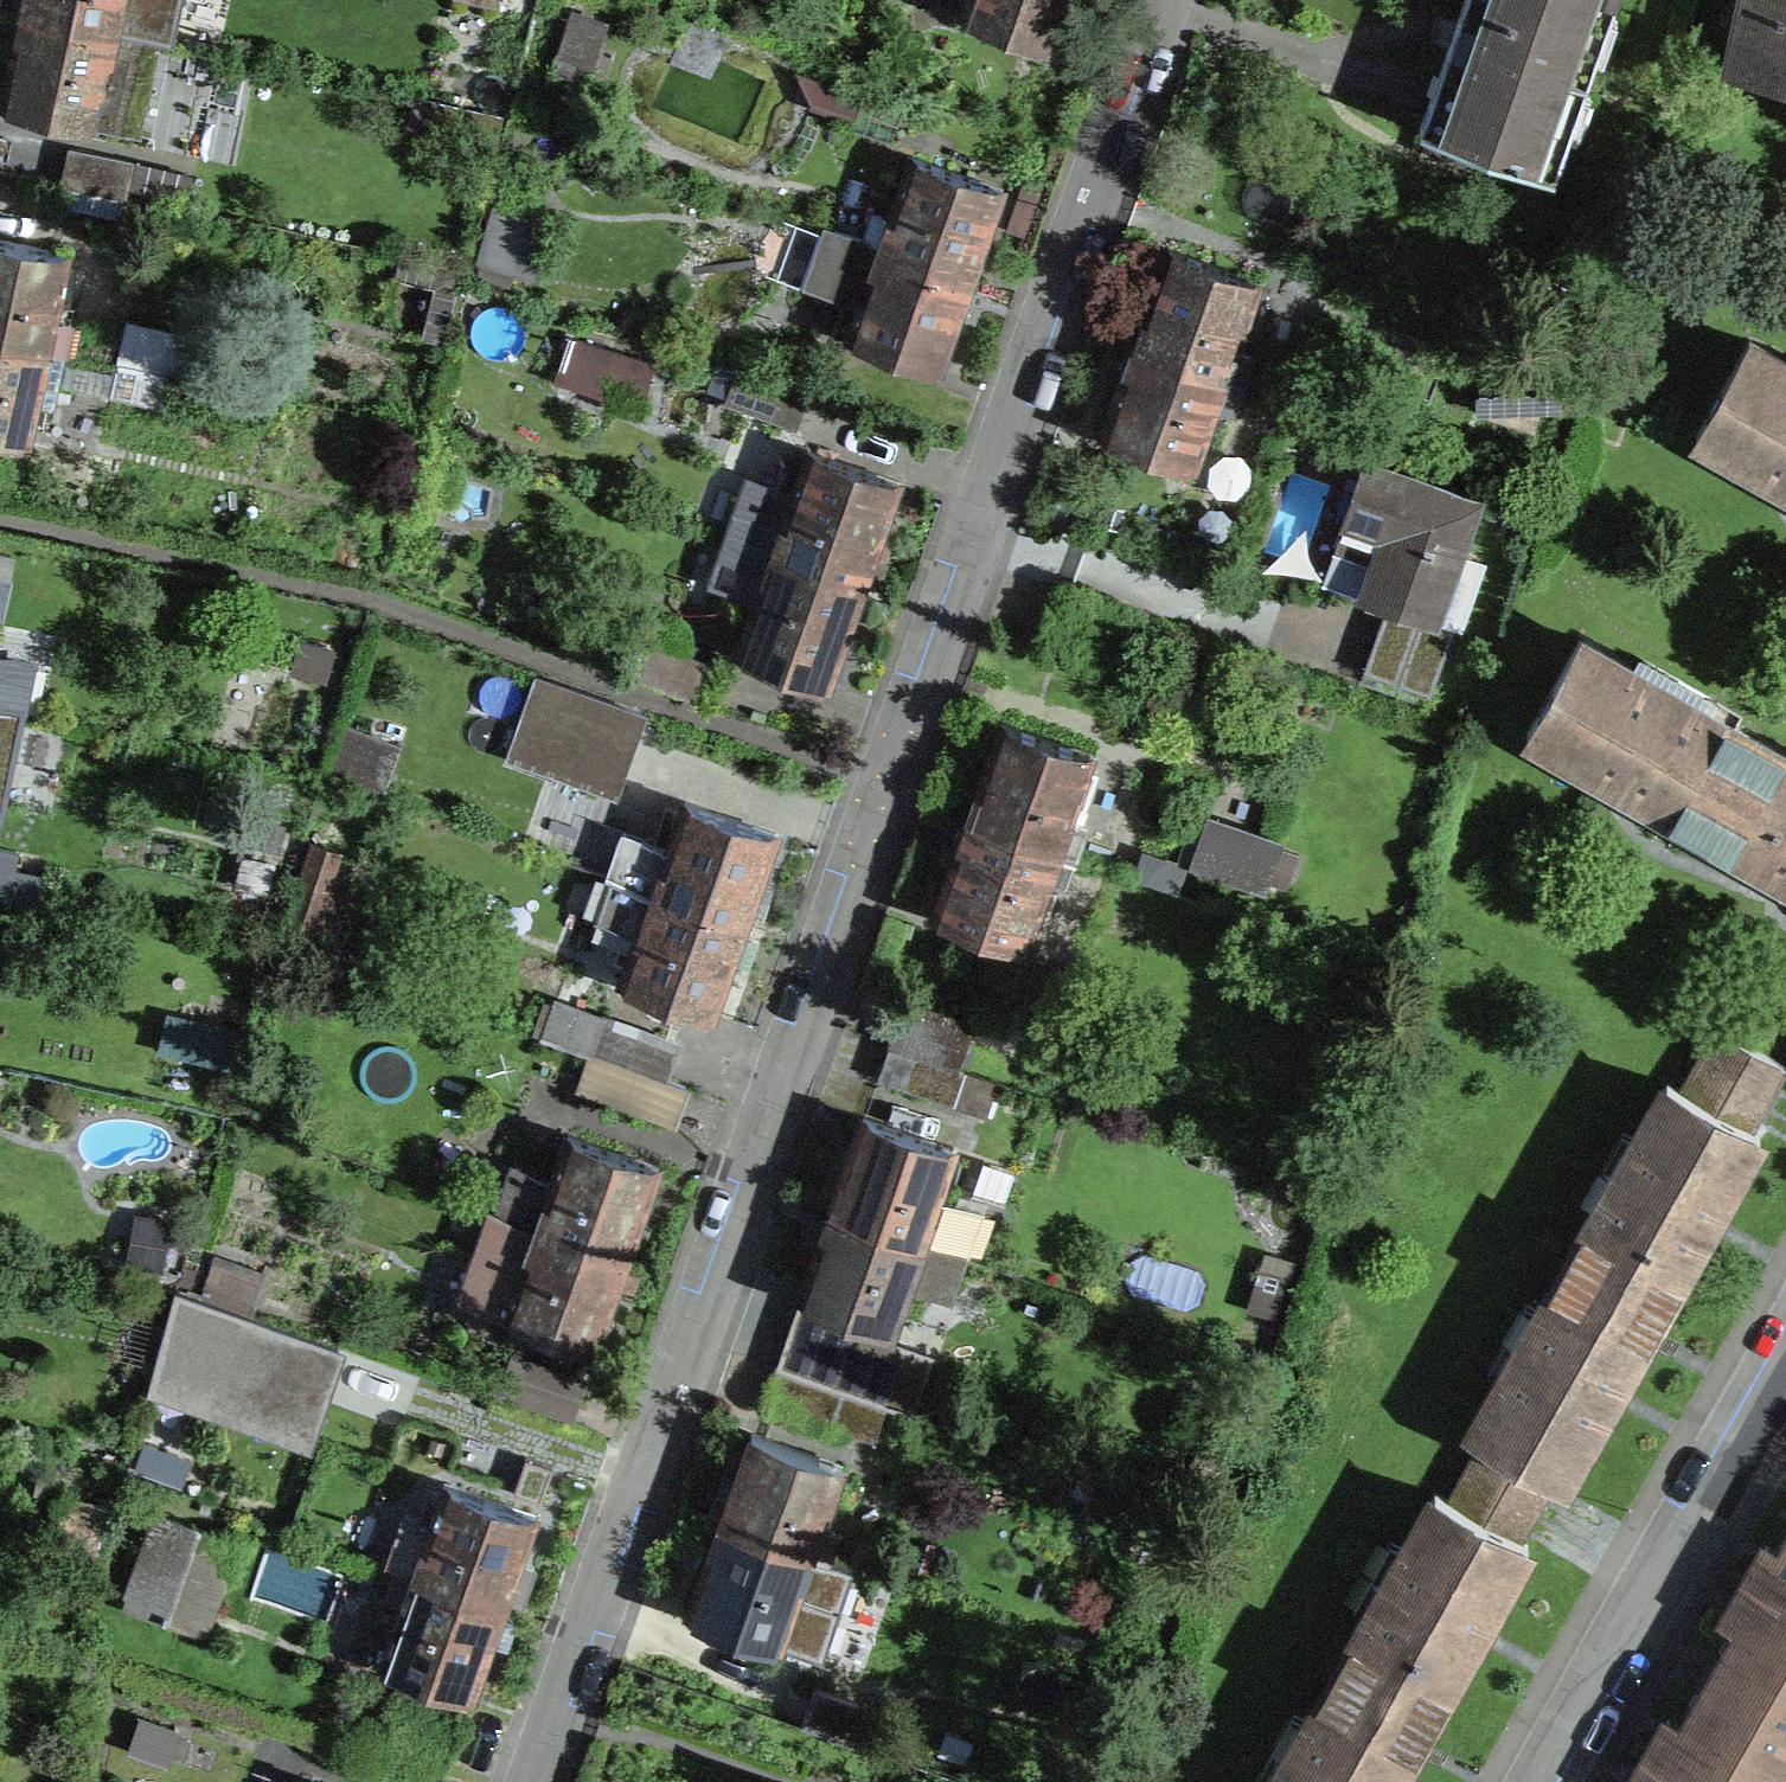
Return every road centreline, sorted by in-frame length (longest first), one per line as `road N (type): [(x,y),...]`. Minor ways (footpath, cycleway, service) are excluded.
road 1 (residential): [(1162,0),(894,781),(526,1781)]
road 2 (residential): [(1785,1339),(1534,1781)]

